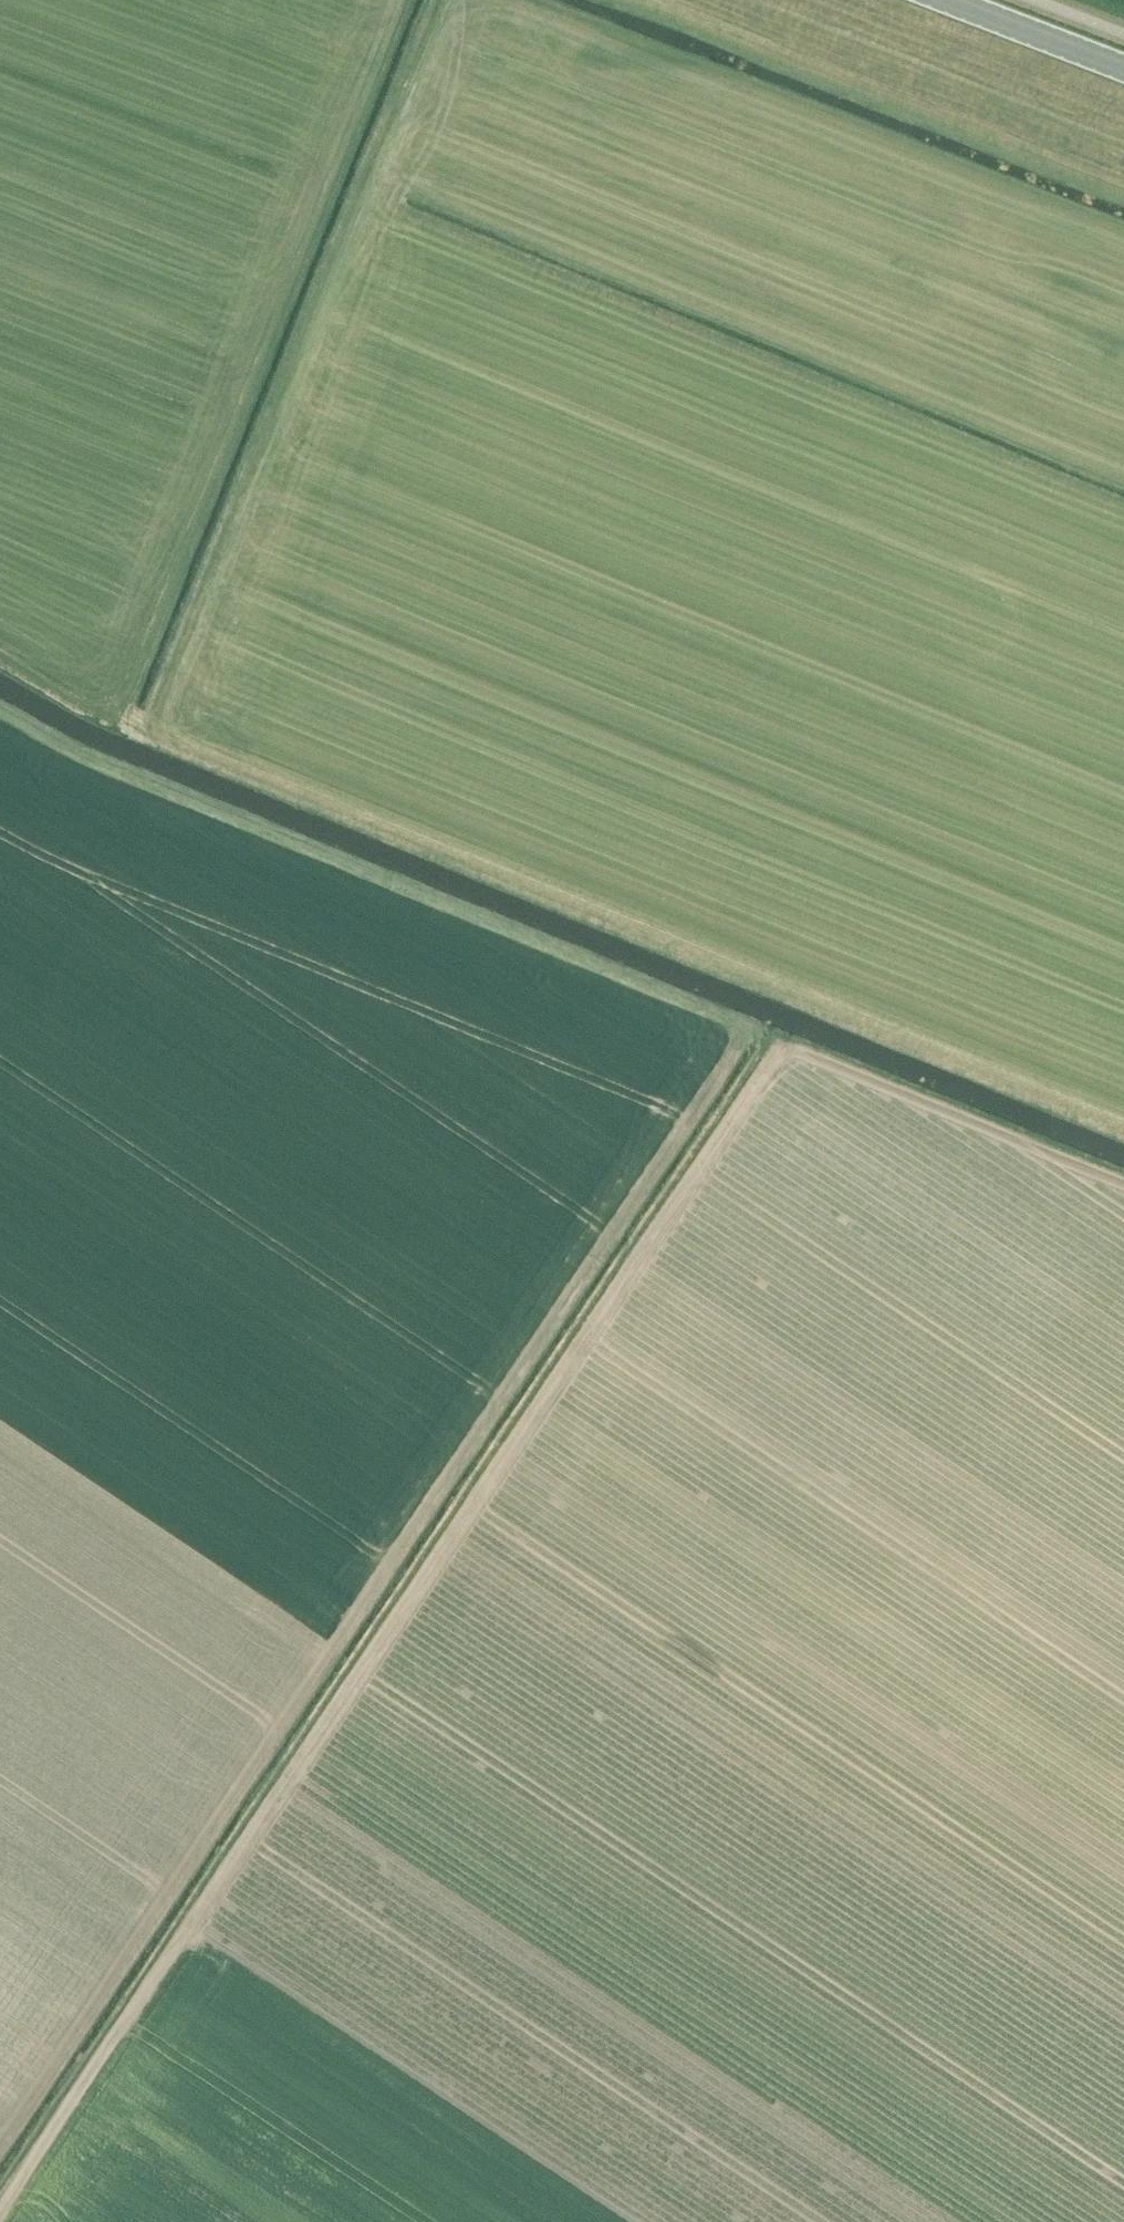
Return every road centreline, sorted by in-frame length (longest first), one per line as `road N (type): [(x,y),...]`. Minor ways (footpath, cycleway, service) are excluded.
road 1 (secondary): [(1123,71),(940,0)]

